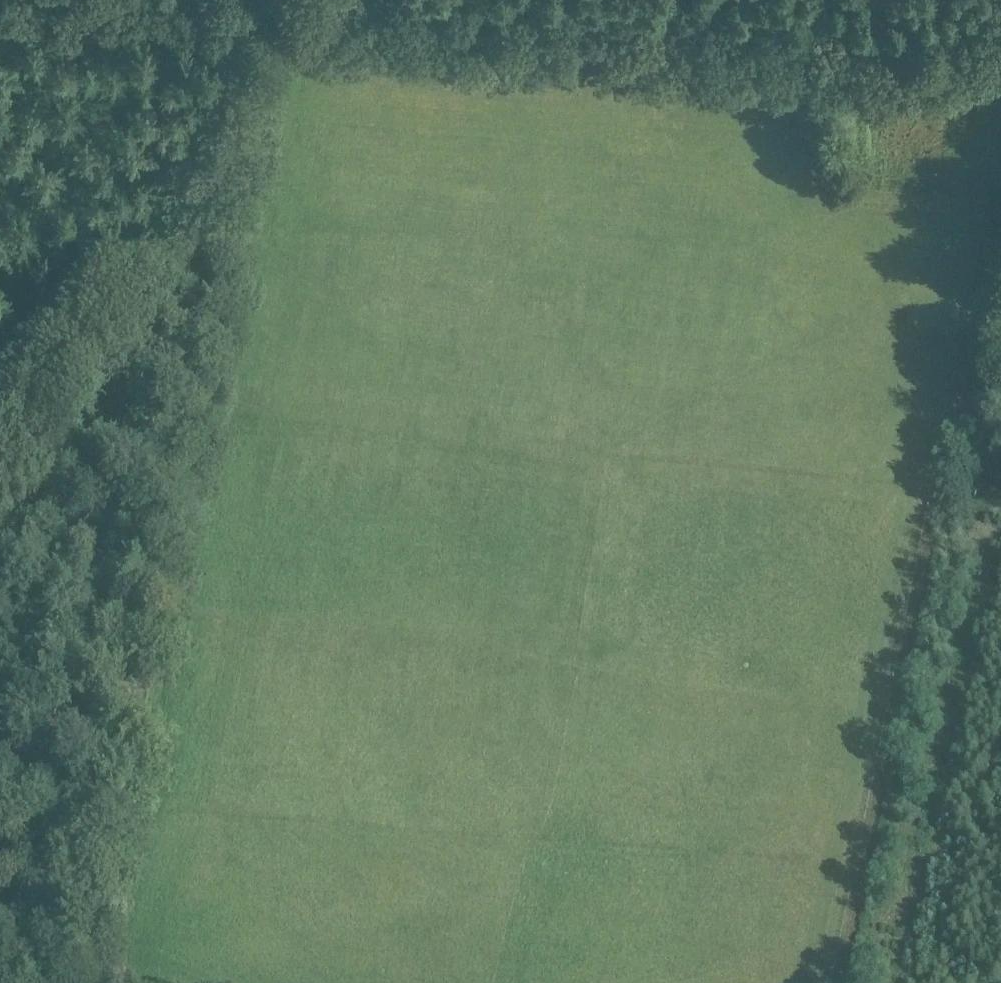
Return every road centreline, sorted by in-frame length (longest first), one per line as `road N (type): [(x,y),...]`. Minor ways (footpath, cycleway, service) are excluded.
road 1 (track): [(0,0),(994,76)]
road 2 (track): [(840,982),(1000,176)]
road 3 (track): [(0,463),(113,302),(248,59),(265,0)]

